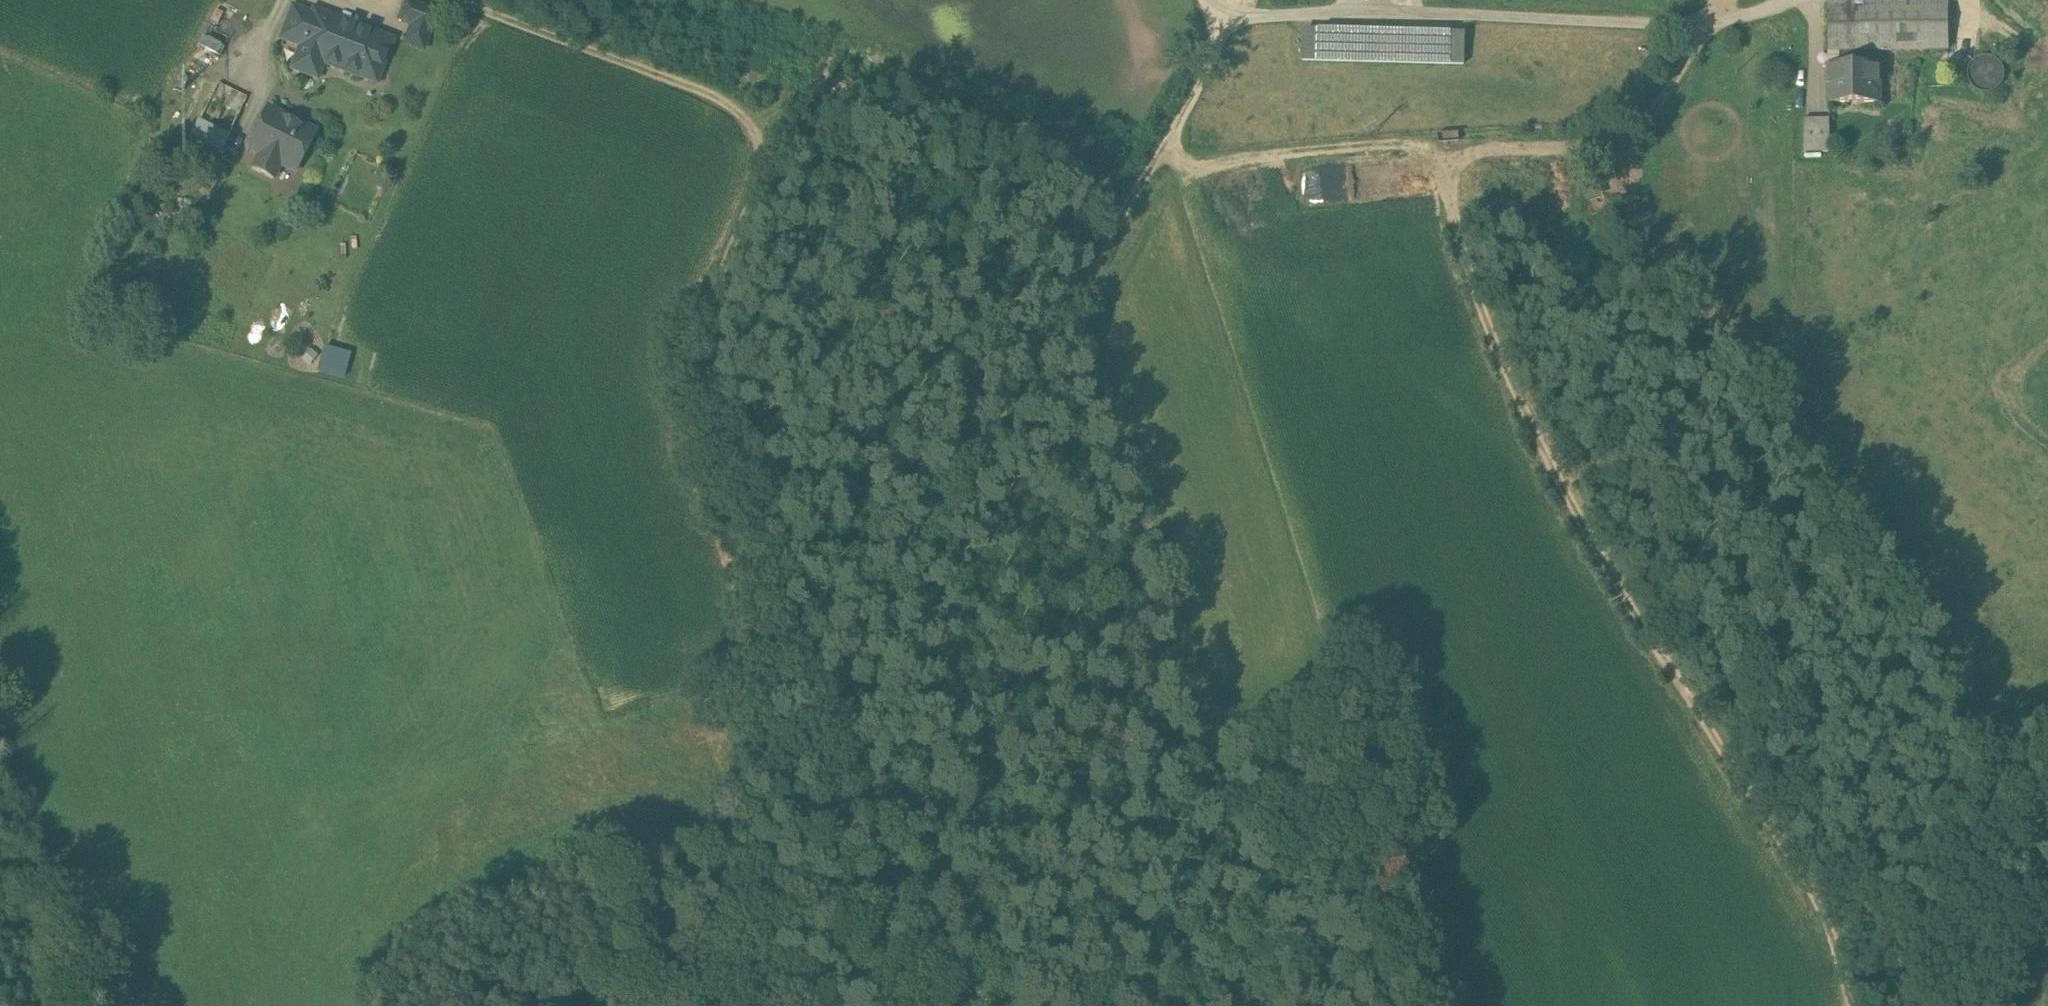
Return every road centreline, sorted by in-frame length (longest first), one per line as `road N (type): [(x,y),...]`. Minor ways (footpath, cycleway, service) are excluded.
road 1 (track): [(444,0),(749,114),(759,127),(760,160),(712,310),(724,434),(742,498),(899,893),(984,1005)]
road 2 (track): [(1853,1005),(1831,930),(1785,845),(1560,483),(1498,345),(1462,242),(1449,166),(1431,150),(1402,143),(1193,164),(1170,149),(1166,137)]
road 3 (track): [(1166,137),(906,550),(840,673),(827,714)]
road 4 (unclassified): [(1213,0),(1237,17),(1362,9),(1709,21),(1765,0)]
road 5 (track): [(1449,166),(1479,152),(1582,149),(1629,139),(1709,21)]
road 6 (track): [(1166,137),(1220,43),(1224,12)]

